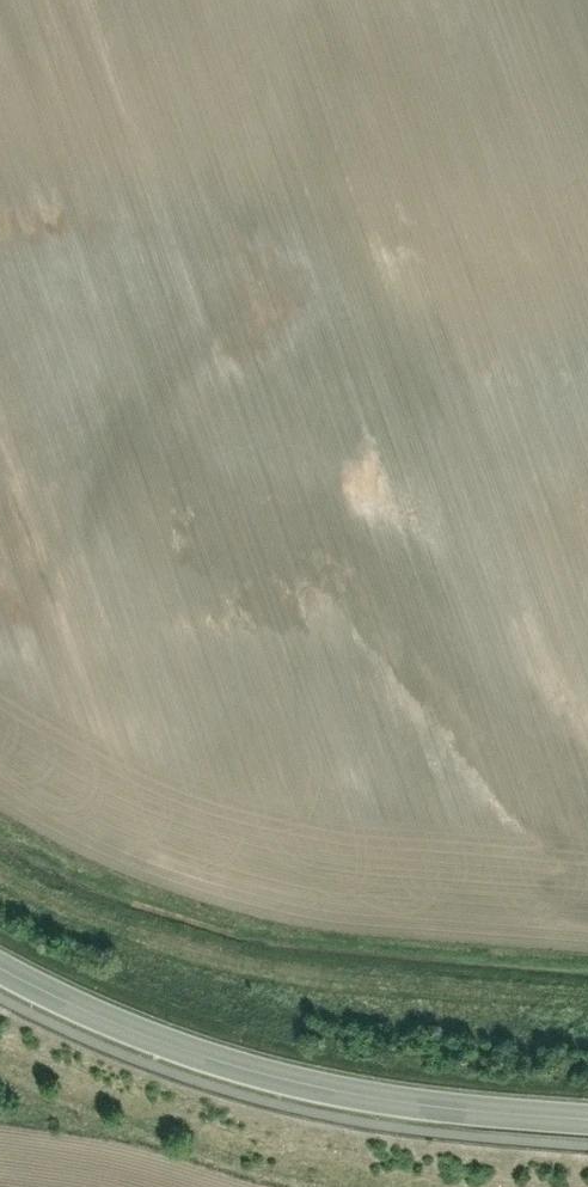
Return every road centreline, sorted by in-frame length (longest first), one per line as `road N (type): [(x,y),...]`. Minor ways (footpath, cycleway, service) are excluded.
road 1 (tertiary): [(587,1115),(461,1106),(251,1066),(142,1029),(0,959)]

